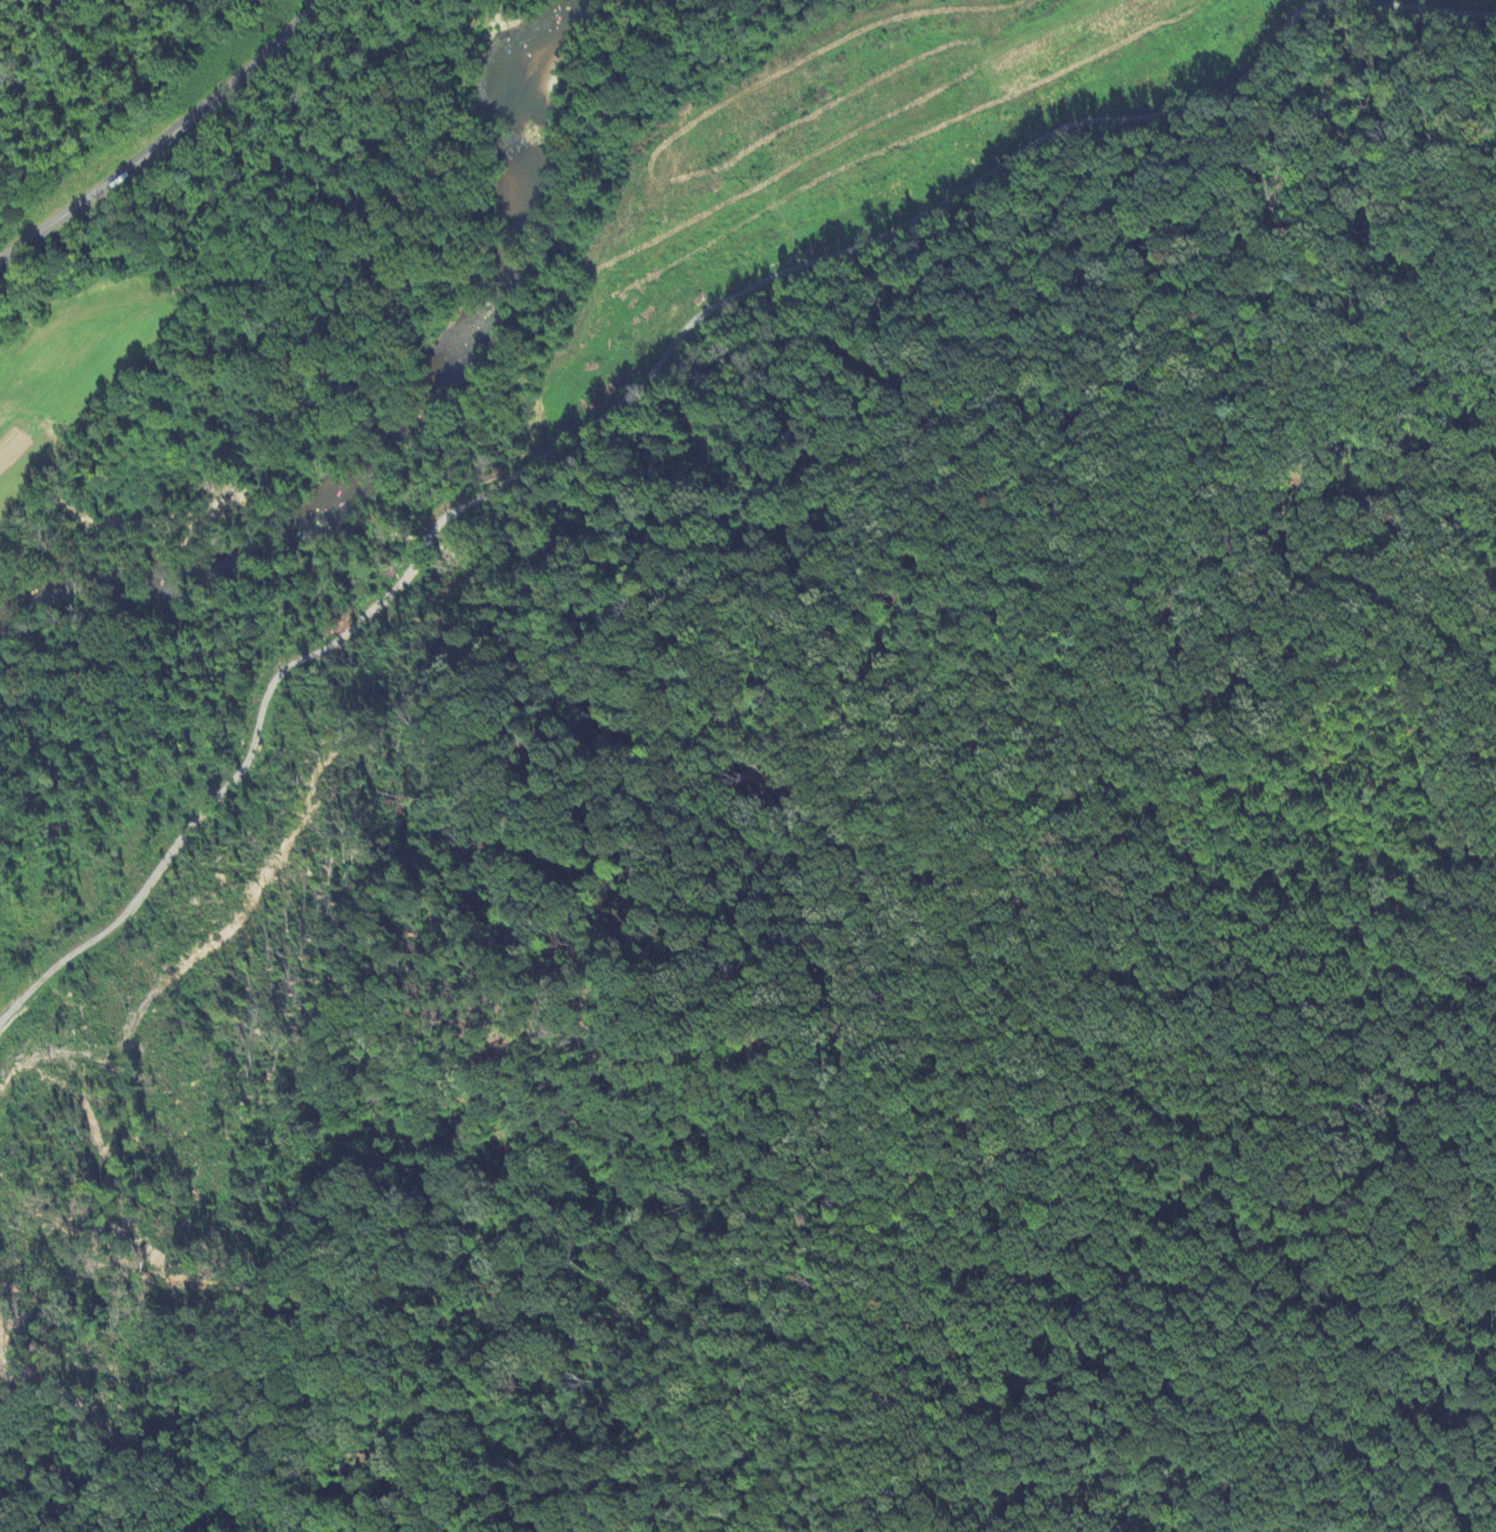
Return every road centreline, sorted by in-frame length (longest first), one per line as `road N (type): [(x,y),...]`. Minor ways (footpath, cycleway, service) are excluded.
road 1 (track): [(0,1025),(29,992),(131,916),(188,831),(237,783),(260,696),(282,670),(347,635),(411,575),(428,535),(452,513),(515,482),(552,444),(646,388),(706,314),(918,217),(1072,121),(1221,100),(1301,4),(1322,0)]
road 2 (residential): [(0,266),(191,122),(273,51),(316,0)]
road 3 (track): [(1364,0),(1495,14)]

